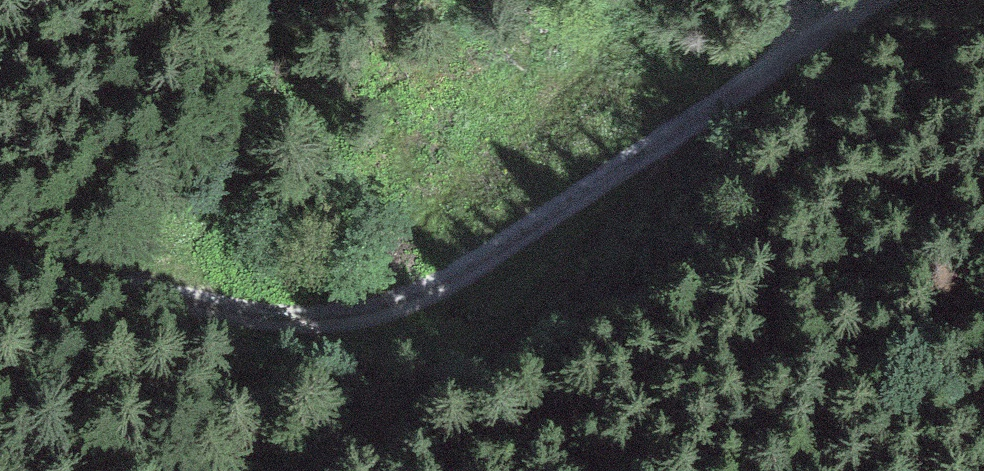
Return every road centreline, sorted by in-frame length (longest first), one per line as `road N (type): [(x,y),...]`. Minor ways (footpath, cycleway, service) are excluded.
road 1 (track): [(880,0),(716,117),(452,282),(287,324),(159,285),(0,280)]
road 2 (track): [(716,117),(471,376),(314,470)]

